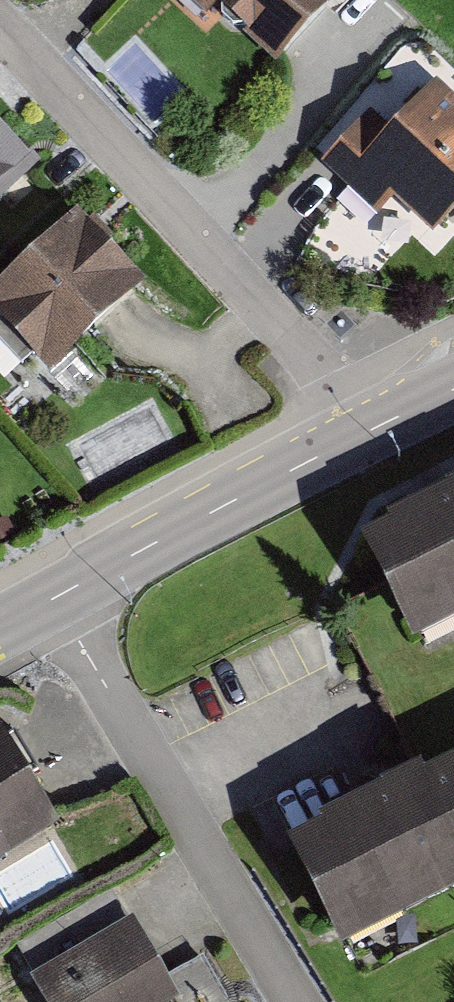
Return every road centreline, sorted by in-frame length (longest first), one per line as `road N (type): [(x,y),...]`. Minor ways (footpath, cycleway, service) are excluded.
road 1 (residential): [(0,24),(307,351),(352,439)]
road 2 (residential): [(297,1001),(53,598)]
road 3 (tertiary): [(352,439),(53,598)]

